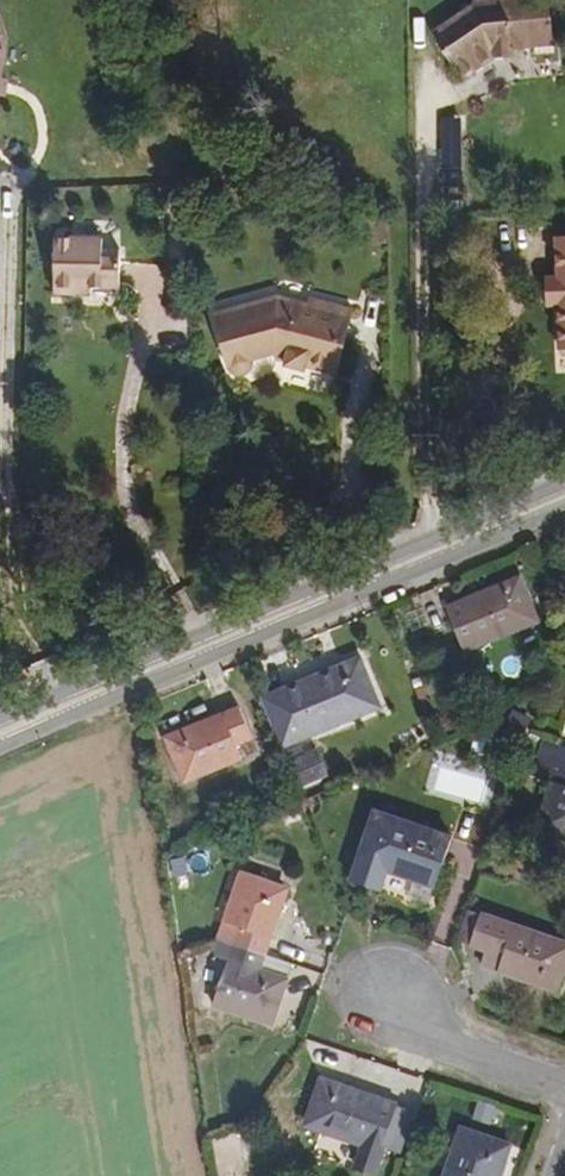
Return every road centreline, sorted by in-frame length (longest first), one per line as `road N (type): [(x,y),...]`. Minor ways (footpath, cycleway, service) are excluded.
road 1 (secondary): [(0,732),(564,497)]
road 2 (residential): [(443,1050),(431,1003),(390,965),(362,974),(358,1005),(383,1035)]
road 3 (residential): [(564,1100),(443,1050)]

